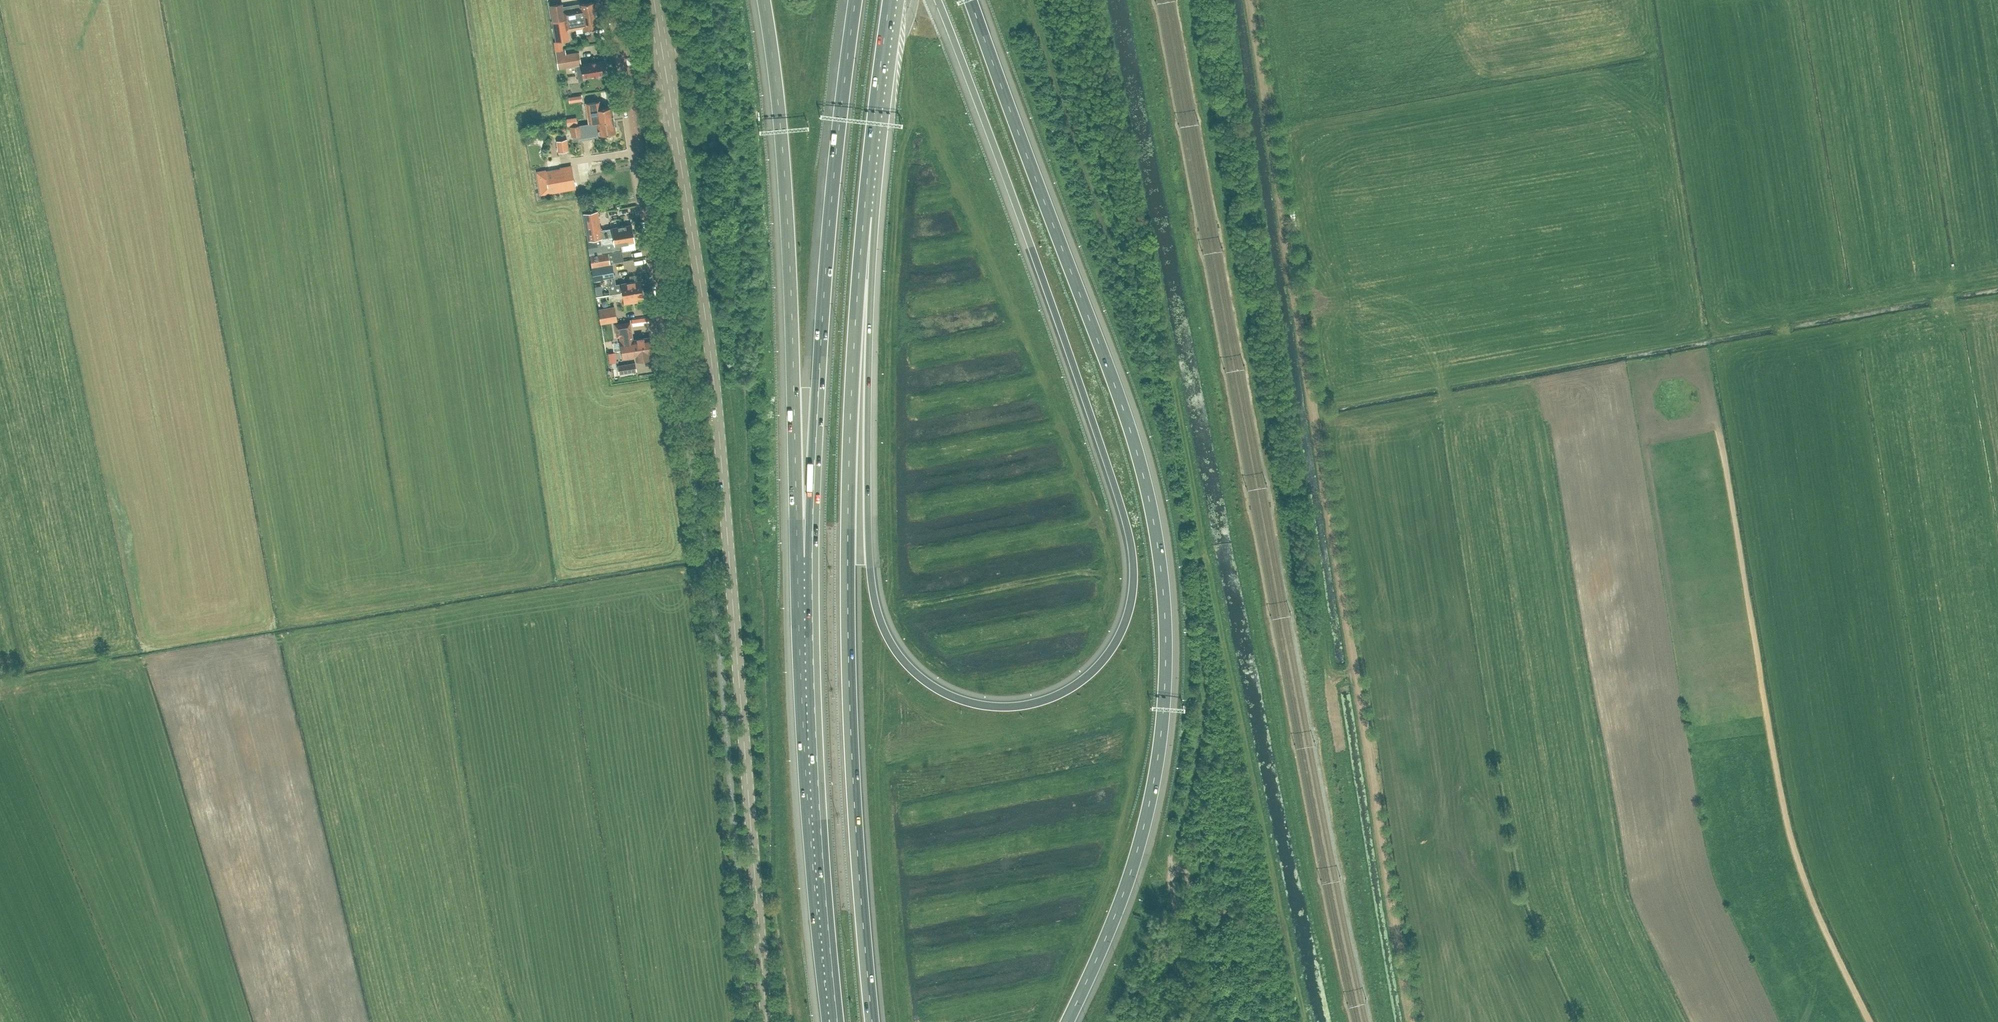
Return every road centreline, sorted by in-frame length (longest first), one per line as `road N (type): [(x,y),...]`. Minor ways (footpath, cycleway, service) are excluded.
road 1 (motorway): [(938,0),(1071,357),(1132,558),(1128,614),(1109,653),(1080,682),(1044,701),(997,708),(955,699),(902,659),(882,624),(867,520),(871,280),(864,215)]
road 2 (motorway): [(1067,1021),(1130,877),(1154,790),(1167,684),(1164,578),(1122,400),(970,0)]
road 3 (track): [(1413,1021),(1249,0)]
road 4 (motorway): [(872,1021),(852,758),(848,575),(864,215)]
road 5 (track): [(1355,676),(1329,673),(1222,0)]
road 6 (tertiary): [(767,1021),(718,414)]
road 7 (motorway): [(856,0),(824,280),(808,557)]
road 8 (motorway): [(764,0),(784,156),(808,557)]
road 9 (motorway): [(808,557),(811,725),(834,1021)]
road 10 (residential): [(718,414),(682,417),(614,0)]
road 11 (tertiary): [(718,414),(654,0)]
road 12 (motorway): [(864,215),(889,0)]

